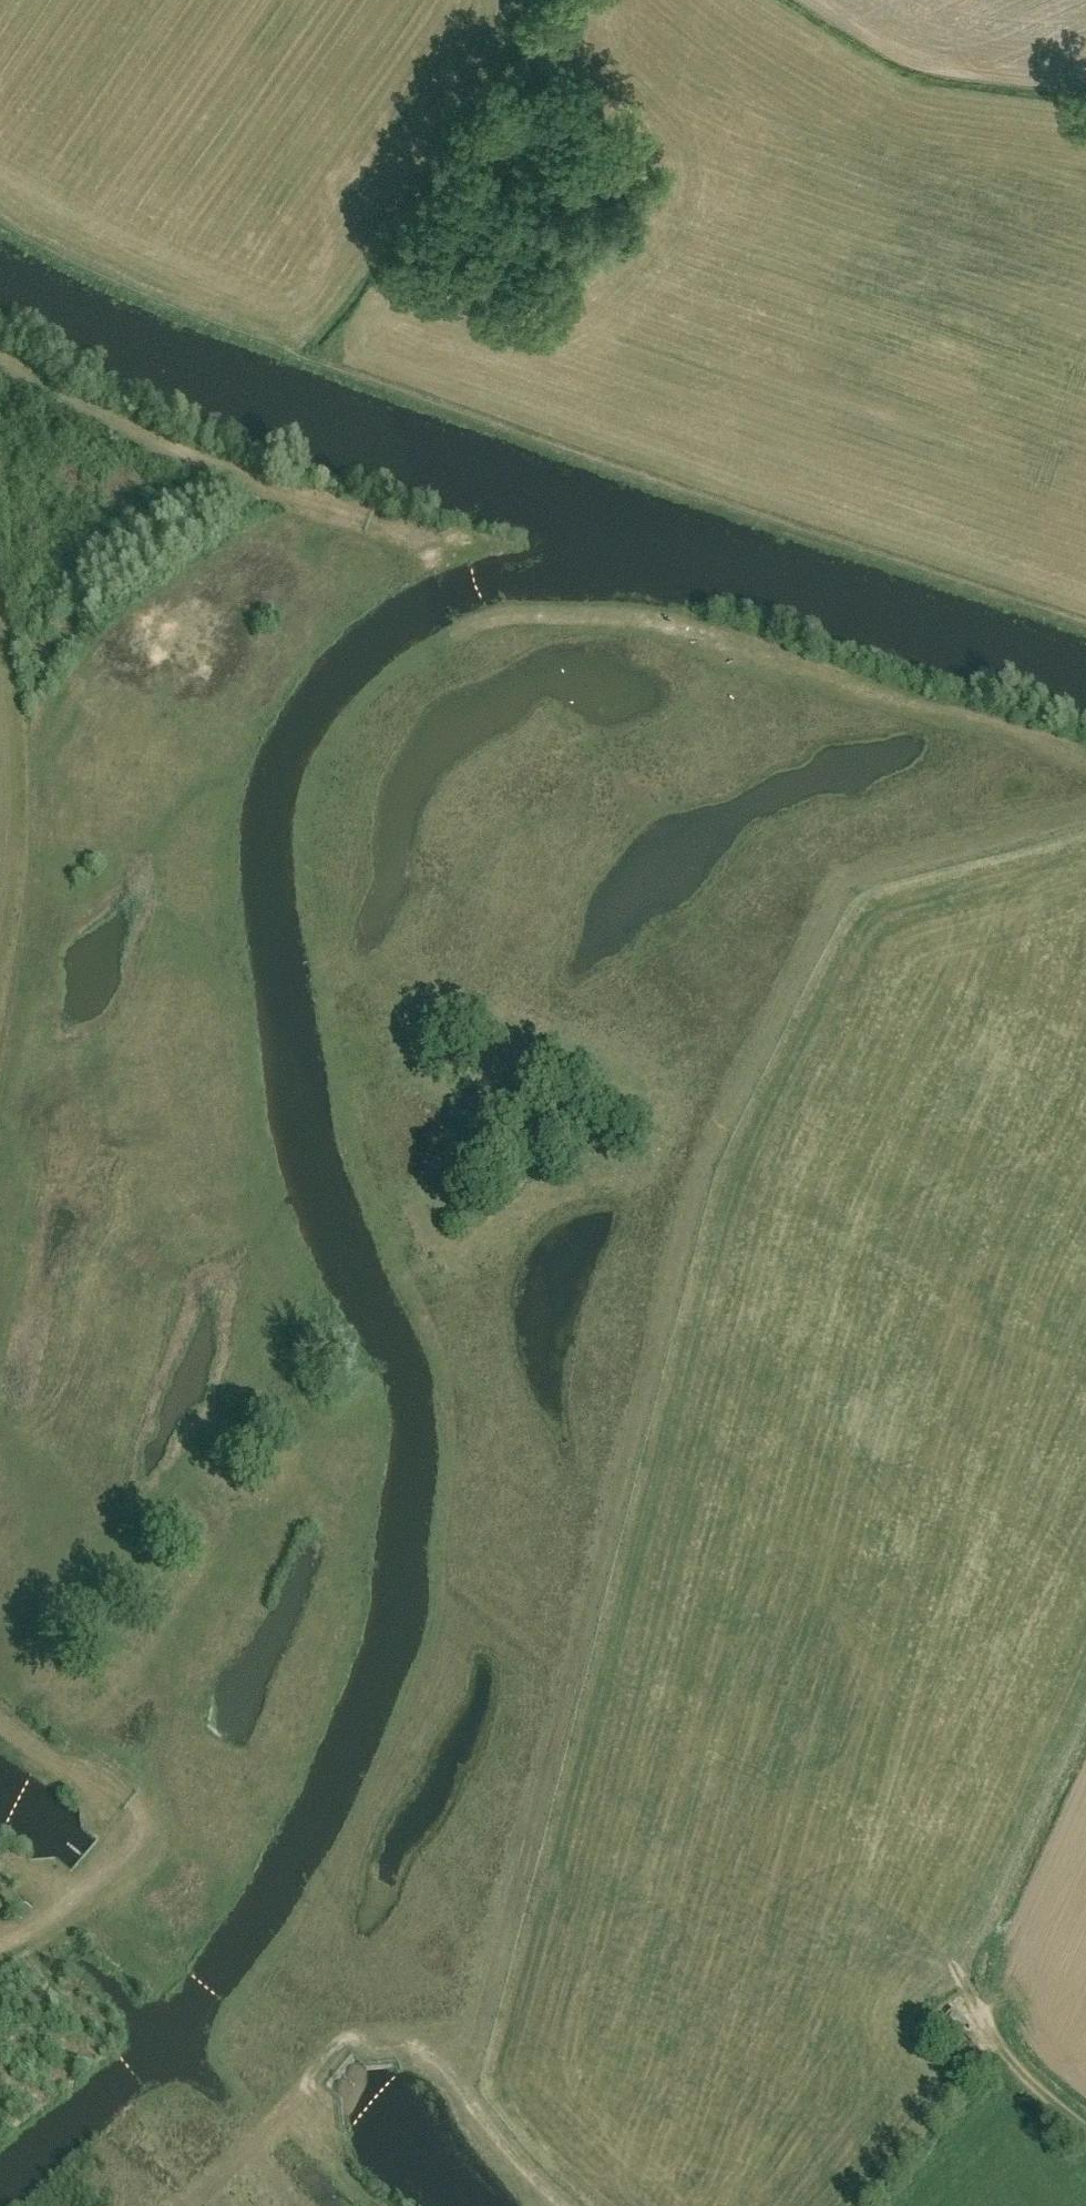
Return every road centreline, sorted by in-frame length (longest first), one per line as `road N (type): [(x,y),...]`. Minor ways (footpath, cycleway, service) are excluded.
road 1 (track): [(178,2205),(369,2028),(435,2057),(491,2135),(565,2205)]
road 2 (track): [(0,1943),(91,1888),(135,1838),(134,1804),(0,1717)]
road 3 (track): [(965,1990),(1022,2075),(1085,2127)]

